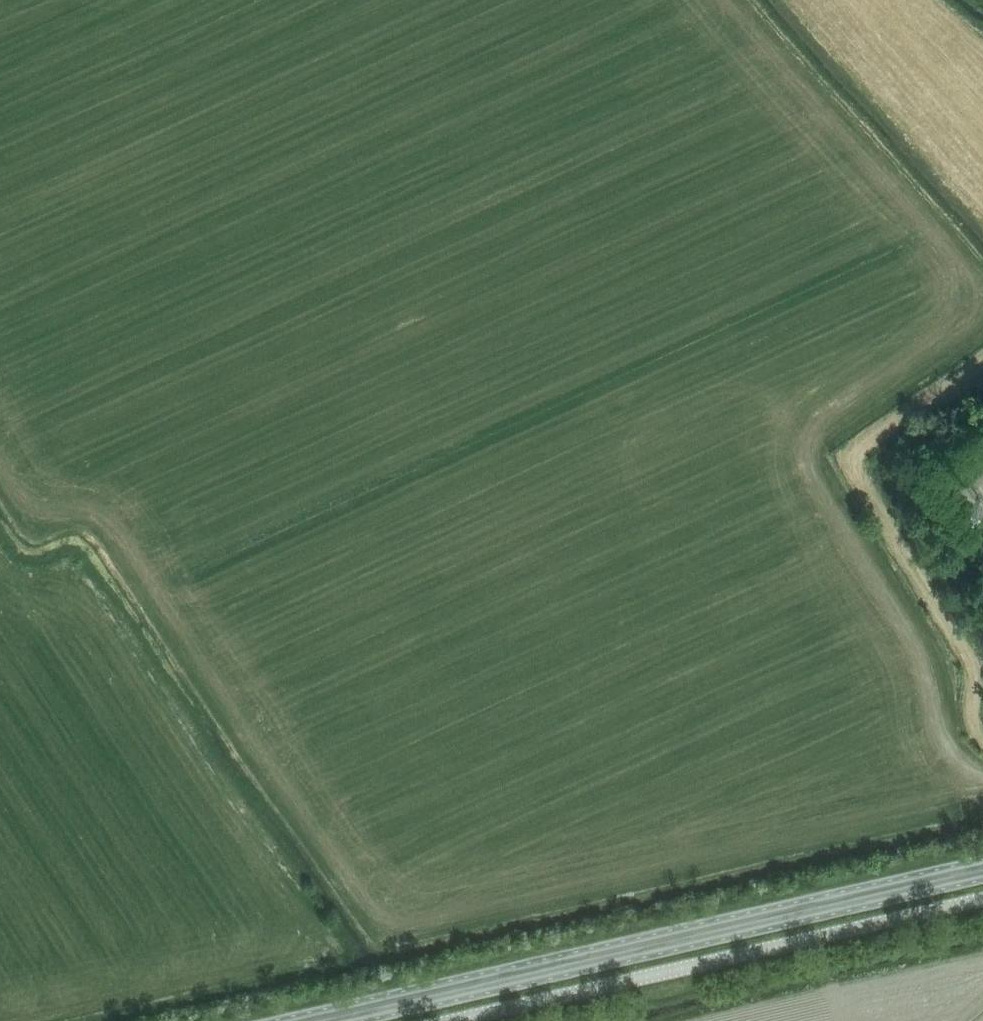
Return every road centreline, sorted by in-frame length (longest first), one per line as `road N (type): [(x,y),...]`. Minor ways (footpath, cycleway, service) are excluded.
road 1 (secondary): [(320,1020),(982,869)]

